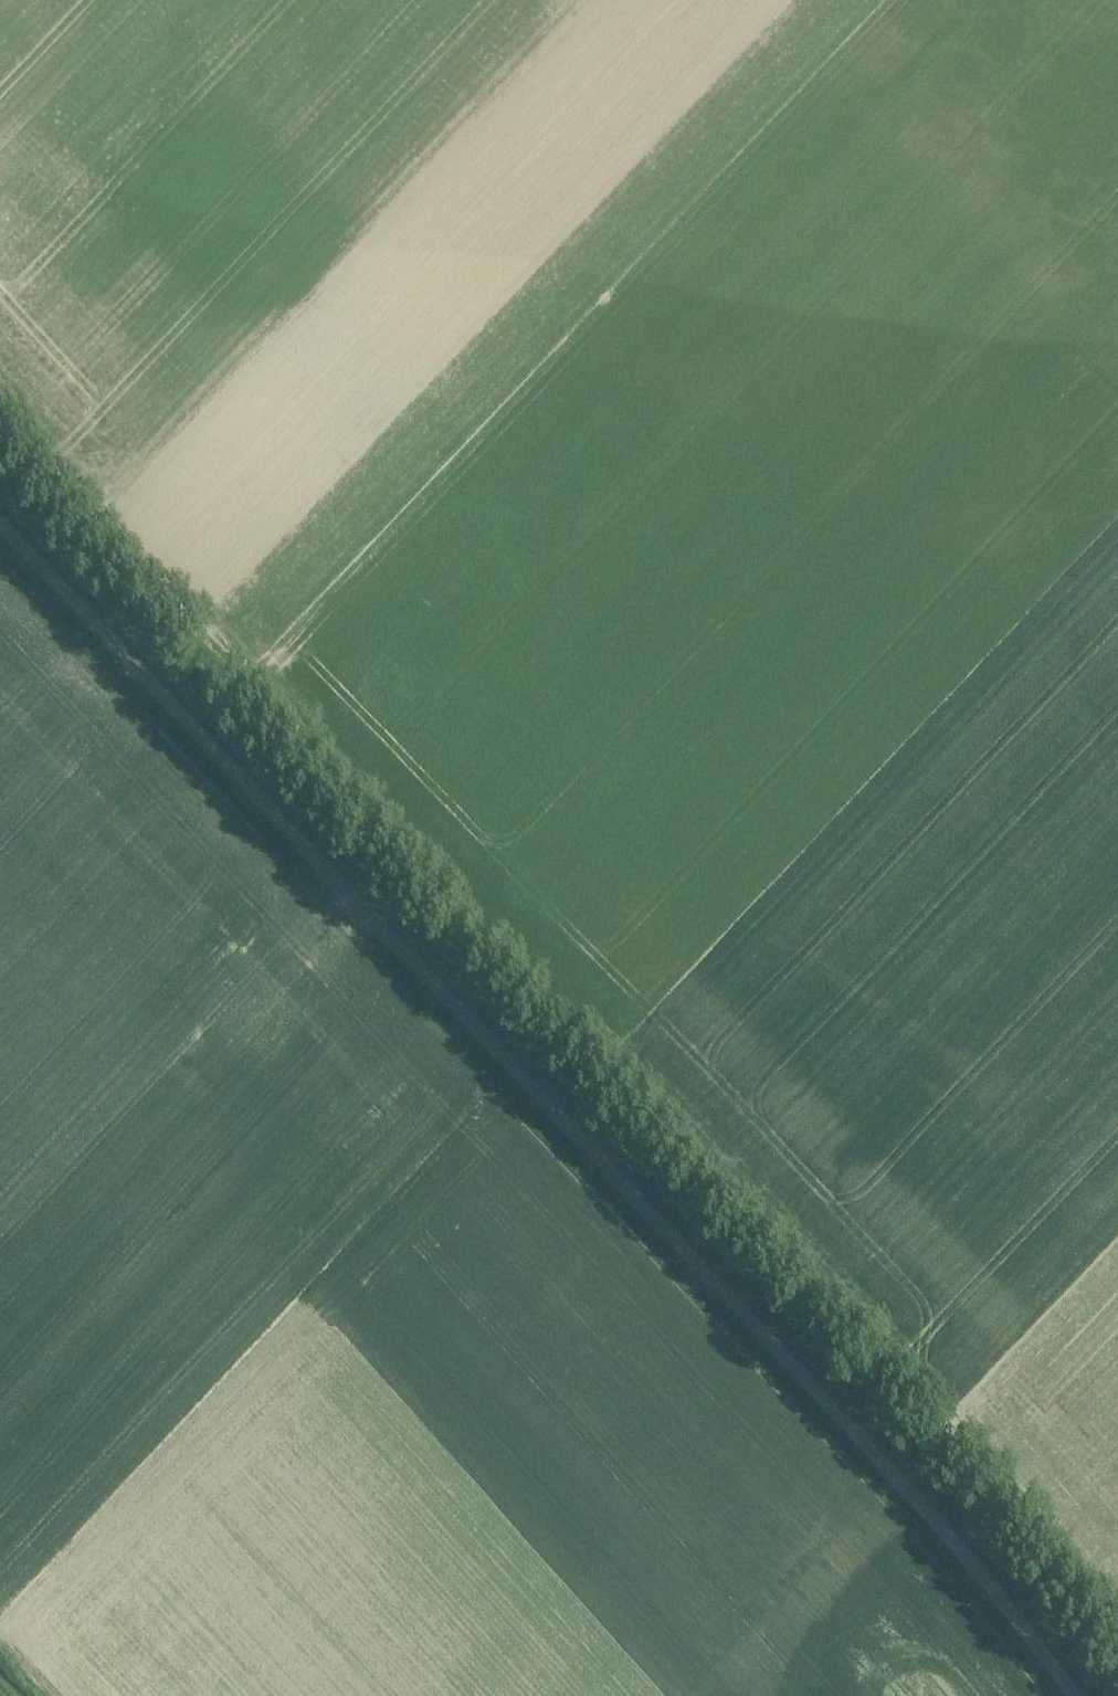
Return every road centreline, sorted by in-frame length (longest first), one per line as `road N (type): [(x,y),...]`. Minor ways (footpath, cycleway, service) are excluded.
road 1 (track): [(1076,1695),(914,1496),(0,521)]
road 2 (track): [(0,414),(190,617),(222,627)]
road 3 (track): [(1117,1624),(1013,1490)]

